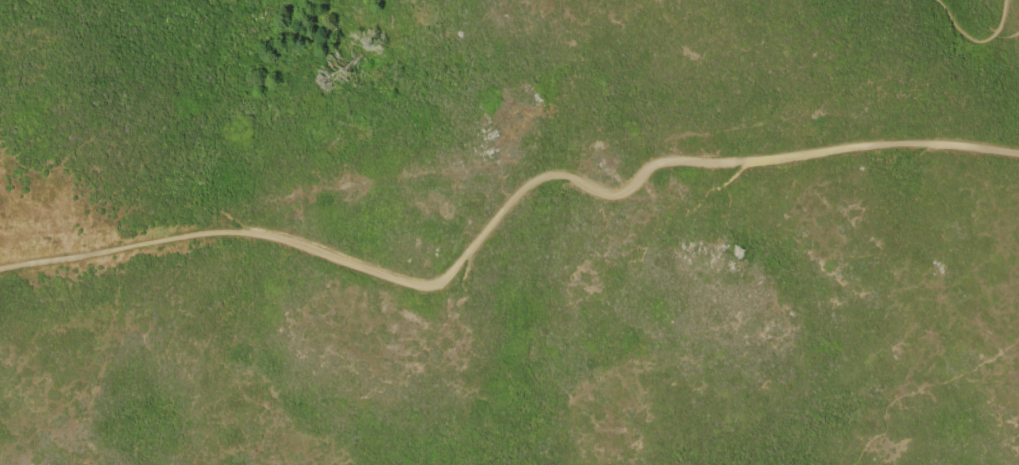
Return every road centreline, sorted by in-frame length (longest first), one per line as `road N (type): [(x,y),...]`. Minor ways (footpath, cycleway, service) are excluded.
road 1 (track): [(0,267),(228,234),(286,241),(427,285),(458,265),(545,176),(559,173),(611,196),(659,164),(868,149),(1018,155)]

